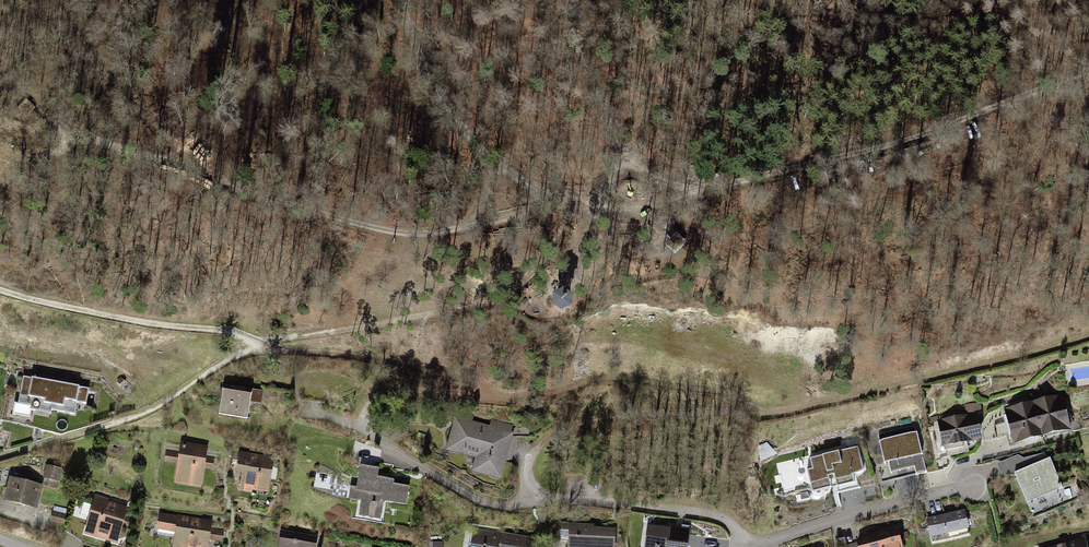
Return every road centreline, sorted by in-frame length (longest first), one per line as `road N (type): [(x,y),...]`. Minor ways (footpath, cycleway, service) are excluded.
road 1 (track): [(0,457),(147,411),(271,344),(513,296),(555,266),(594,204),(695,191),(904,143),(1088,70)]
road 2 (track): [(485,158),(486,184),(469,227),(418,235),(245,191),(200,169),(110,79),(47,0)]
road 3 (track): [(538,446),(587,419),(769,412),(1088,334)]
road 4 (track): [(0,288),(148,326),(365,356),(470,396)]
road 5 (residential): [(536,500),(506,505),(476,498),(388,447),(365,419),(380,393),(470,396)]
road 6 (track): [(769,412),(727,394),(628,378),(470,396)]
road 7 (track): [(401,0),(426,78),(485,158),(545,191),(594,204)]
road 8 (residential): [(742,546),(986,481)]
road 9 (residential): [(742,546),(732,524),(709,514),(536,500)]
road 10 (track): [(594,204),(621,153),(580,56),(576,0)]
road 11 (track): [(200,169),(77,138),(46,113)]
road 12 (track): [(469,227),(539,206),(594,204)]

